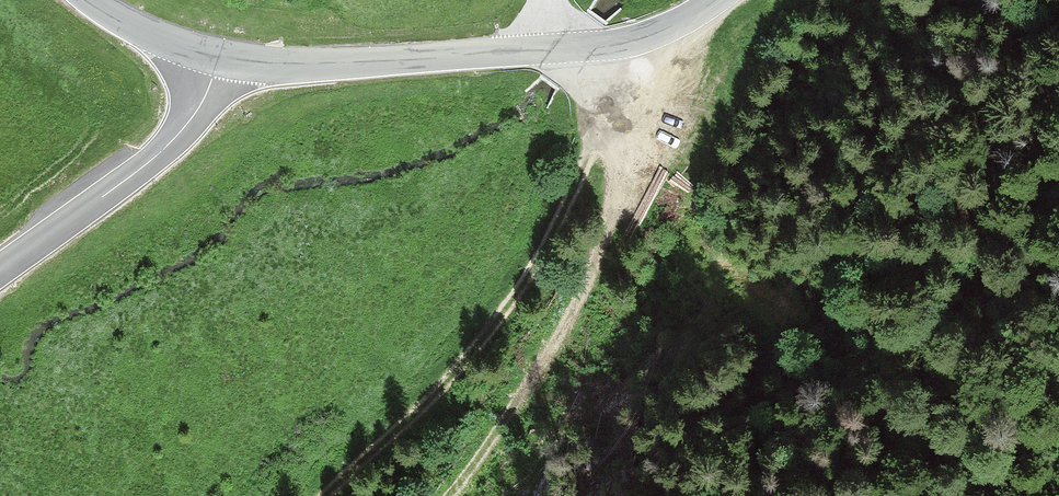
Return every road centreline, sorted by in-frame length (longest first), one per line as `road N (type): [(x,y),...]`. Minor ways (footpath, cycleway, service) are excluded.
road 1 (track): [(593,47),(583,168),(546,250),(447,382),(326,495)]
road 2 (tertiary): [(717,0),(661,34),(593,47),(322,64),(217,58)]
road 3 (track): [(445,495),(504,425),(597,267),(607,192),(605,150),(592,124)]
road 4 (unclassified): [(0,268),(171,141),(198,107),(217,58)]
road 5 (tertiary): [(217,58),(92,0)]

